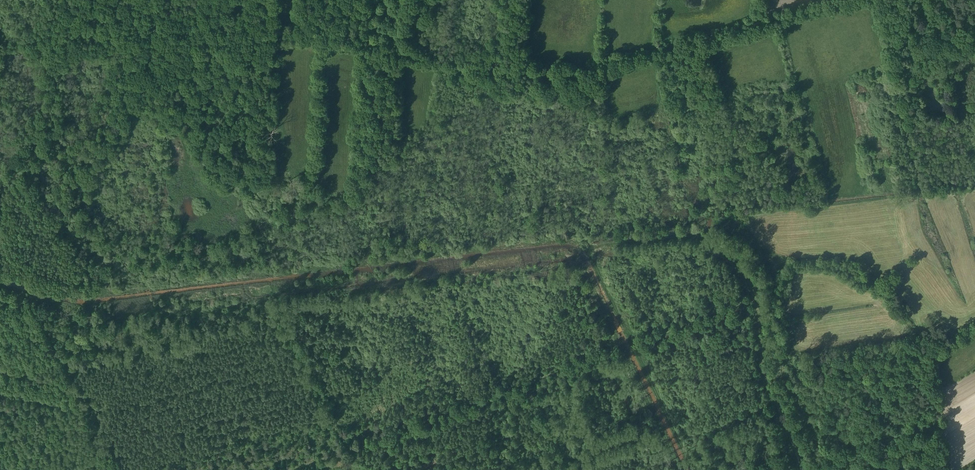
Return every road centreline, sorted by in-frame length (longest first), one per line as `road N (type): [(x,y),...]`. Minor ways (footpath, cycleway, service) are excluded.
road 1 (track): [(846,0),(571,72),(299,34),(108,51),(0,46)]
road 2 (track): [(753,299),(281,469)]
road 3 (track): [(0,275),(37,285),(46,48)]
road 4 (track): [(113,469),(36,311),(39,299)]
road 5 (track): [(800,469),(765,377),(753,299)]
road 6 (track): [(346,451),(274,291)]
road 7 (track): [(950,469),(921,335)]

